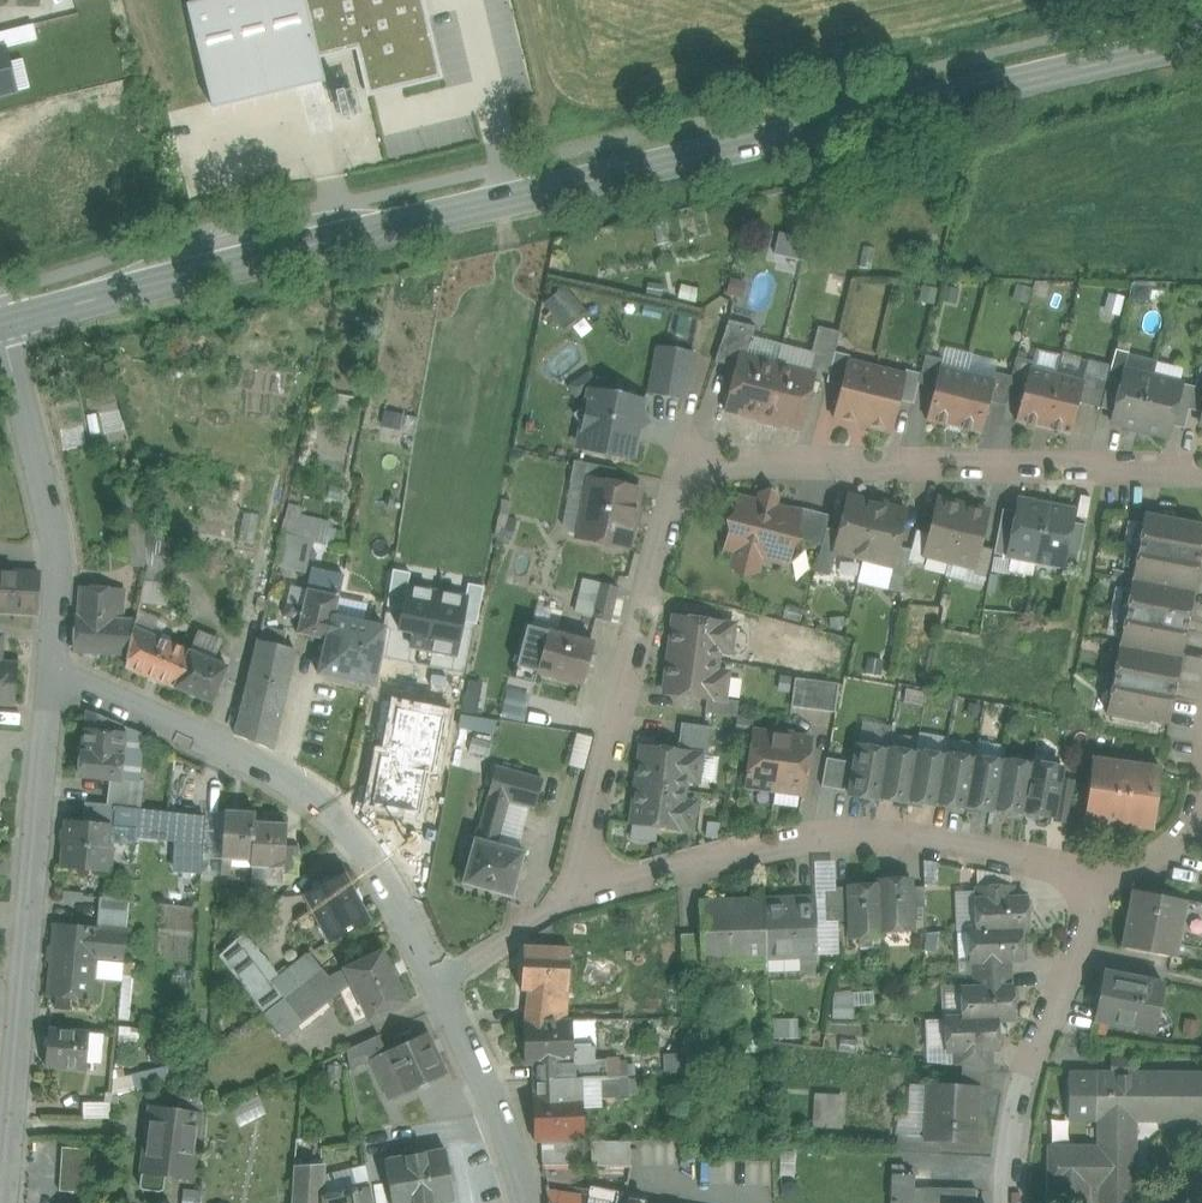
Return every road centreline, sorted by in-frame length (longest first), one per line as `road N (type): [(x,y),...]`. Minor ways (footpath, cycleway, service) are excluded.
road 1 (secondary): [(1201,40),(1,325)]
road 2 (residential): [(573,900),(667,517),(695,469),(1201,470)]
road 3 (residential): [(1103,877),(843,835),(573,900)]
road 4 (residential): [(53,678),(4,1202)]
road 5 (residential): [(53,678),(241,754),(331,804),(373,854),(439,984)]
road 6 (residential): [(1,325),(54,524),(61,581),(53,678)]
road 7 (residential): [(1008,1202),(1028,1072),(1103,877)]
road 8 (residential): [(439,984),(519,1151),(531,1202)]
road 9 (residential): [(573,900),(439,984)]
road 10 (residential): [(1201,787),(1174,856),(1103,877)]

